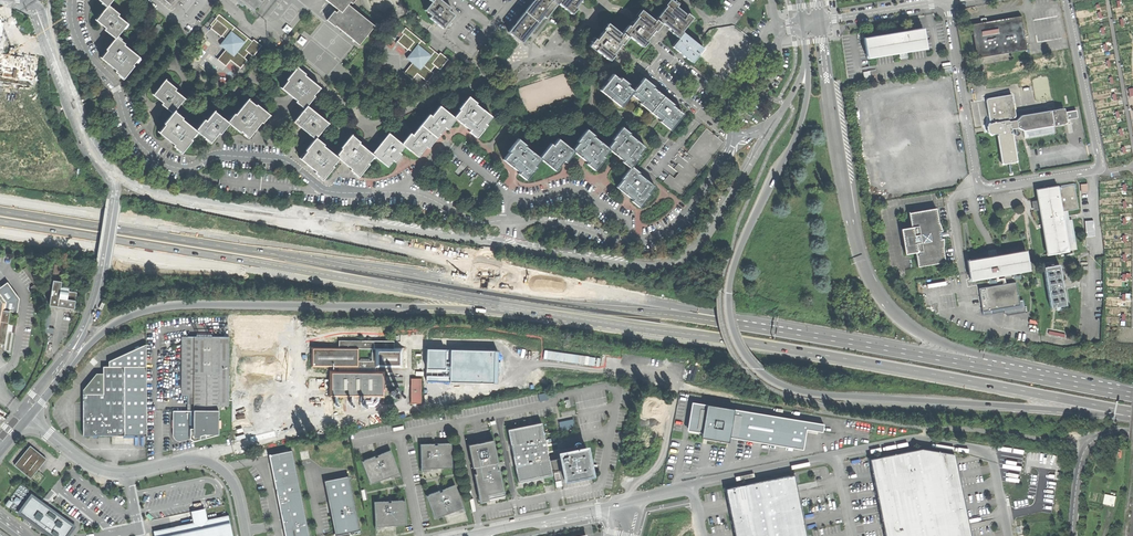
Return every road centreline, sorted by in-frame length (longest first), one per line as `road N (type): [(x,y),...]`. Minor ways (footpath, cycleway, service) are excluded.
road 1 (trunk): [(805,42),(798,128),(739,253),(729,293),(735,336),(758,370),(796,392),(1132,419)]
road 2 (trunk): [(0,223),(704,335)]
road 3 (trunk): [(690,315),(0,206)]
road 4 (trunk): [(64,373),(117,323),(186,305),(468,309),(704,335)]
road 5 (residential): [(72,0),(86,56),(115,86),(131,132),(166,165),(183,169),(216,155),(285,160),(323,190),(404,189),(465,221),(514,221)]
road 6 (trunk): [(690,315),(218,206)]
road 7 (unclassified): [(948,1),(978,183),(986,190),(1098,169),(1065,0)]
road 8 (trunk): [(1119,392),(690,315)]
road 9 (trunk): [(704,335),(1132,411)]
road 10 (trunk): [(1119,392),(967,352),(908,327),(863,265),(843,185)]
road 11 (tertiary): [(775,121),(705,237),(681,258),(641,266),(535,251)]
road 12 (unclassified): [(29,418),(108,473),(207,461),(234,487),(246,535)]
road 13 (tertiary): [(489,243),(282,208),(218,206)]
road 14 (residential): [(514,221),(562,222),(626,241),(652,236),(691,210),(732,137)]
road 15 (unclassified): [(1010,535),(991,452),(912,438),(836,455)]
road 16 (residential): [(736,120),(666,54),(651,71),(732,137)]
road 17 (tertiary): [(64,373),(103,281),(118,186),(111,170)]
road 18 (track): [(837,414),(676,387)]
road 19 (tertiary): [(843,185),(819,26)]
road 20 (unclassified): [(836,455),(693,485)]
road 21 (tertiary): [(111,170),(53,42)]
road 22 (unclassified): [(618,504),(481,533)]
road 23 (unclassified): [(1132,433),(1102,436),(1085,449),(1072,535)]

